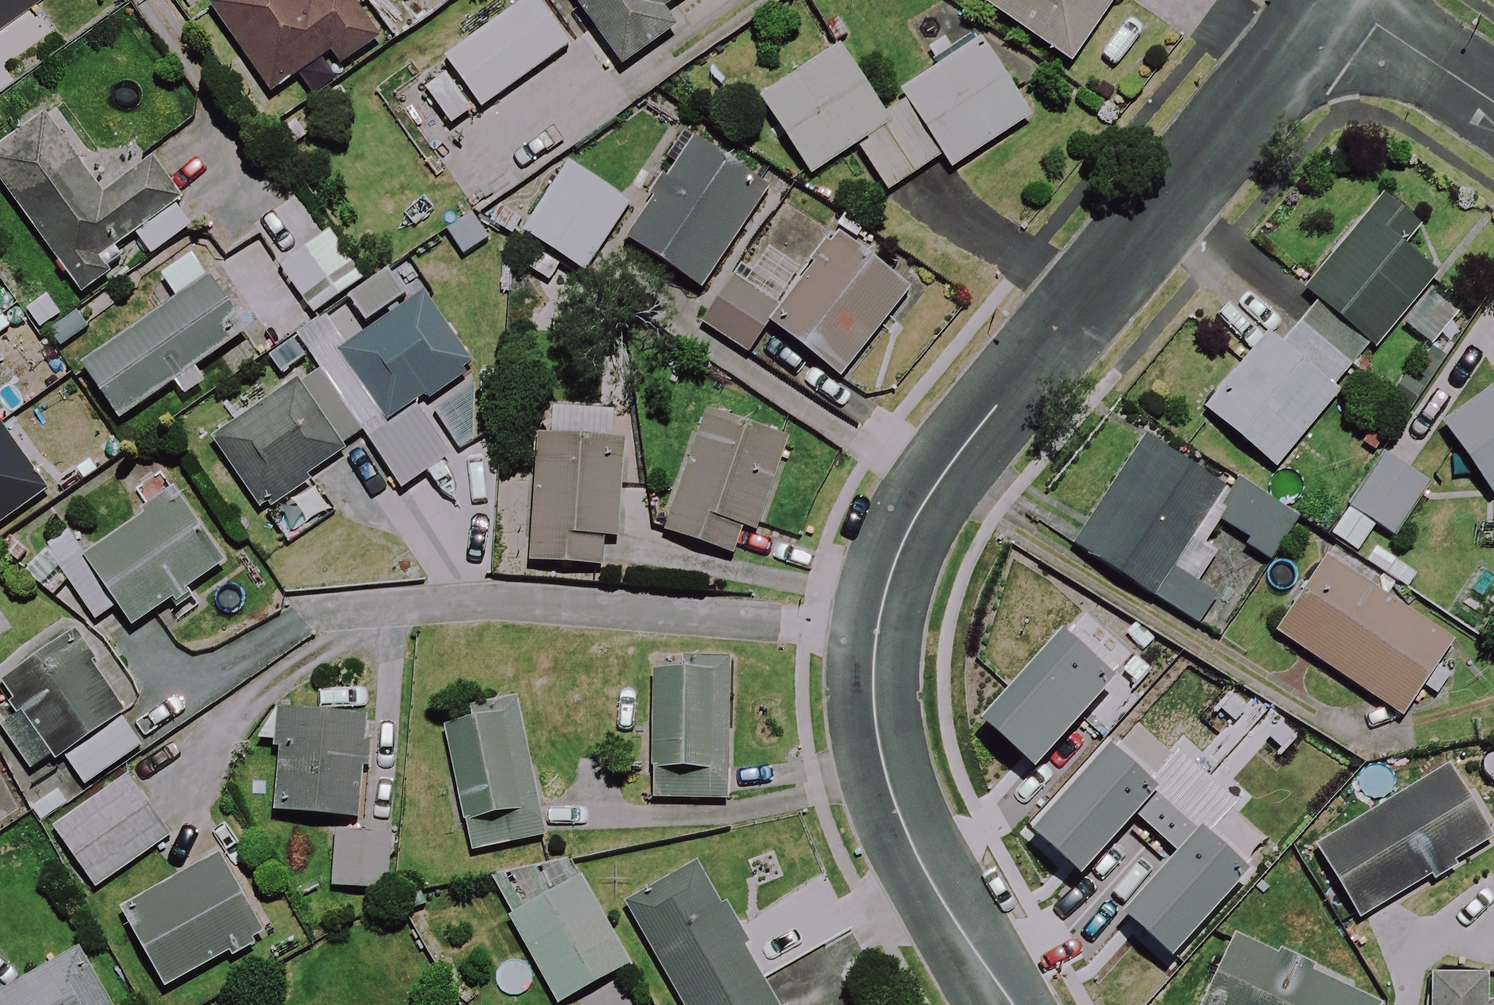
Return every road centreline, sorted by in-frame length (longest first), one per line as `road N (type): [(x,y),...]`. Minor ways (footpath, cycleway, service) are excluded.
road 1 (residential): [(1003,1004),(893,804),(868,699),(889,591),(926,505),(1284,70),(1331,0)]
road 2 (residential): [(1338,0),(1493,105)]

